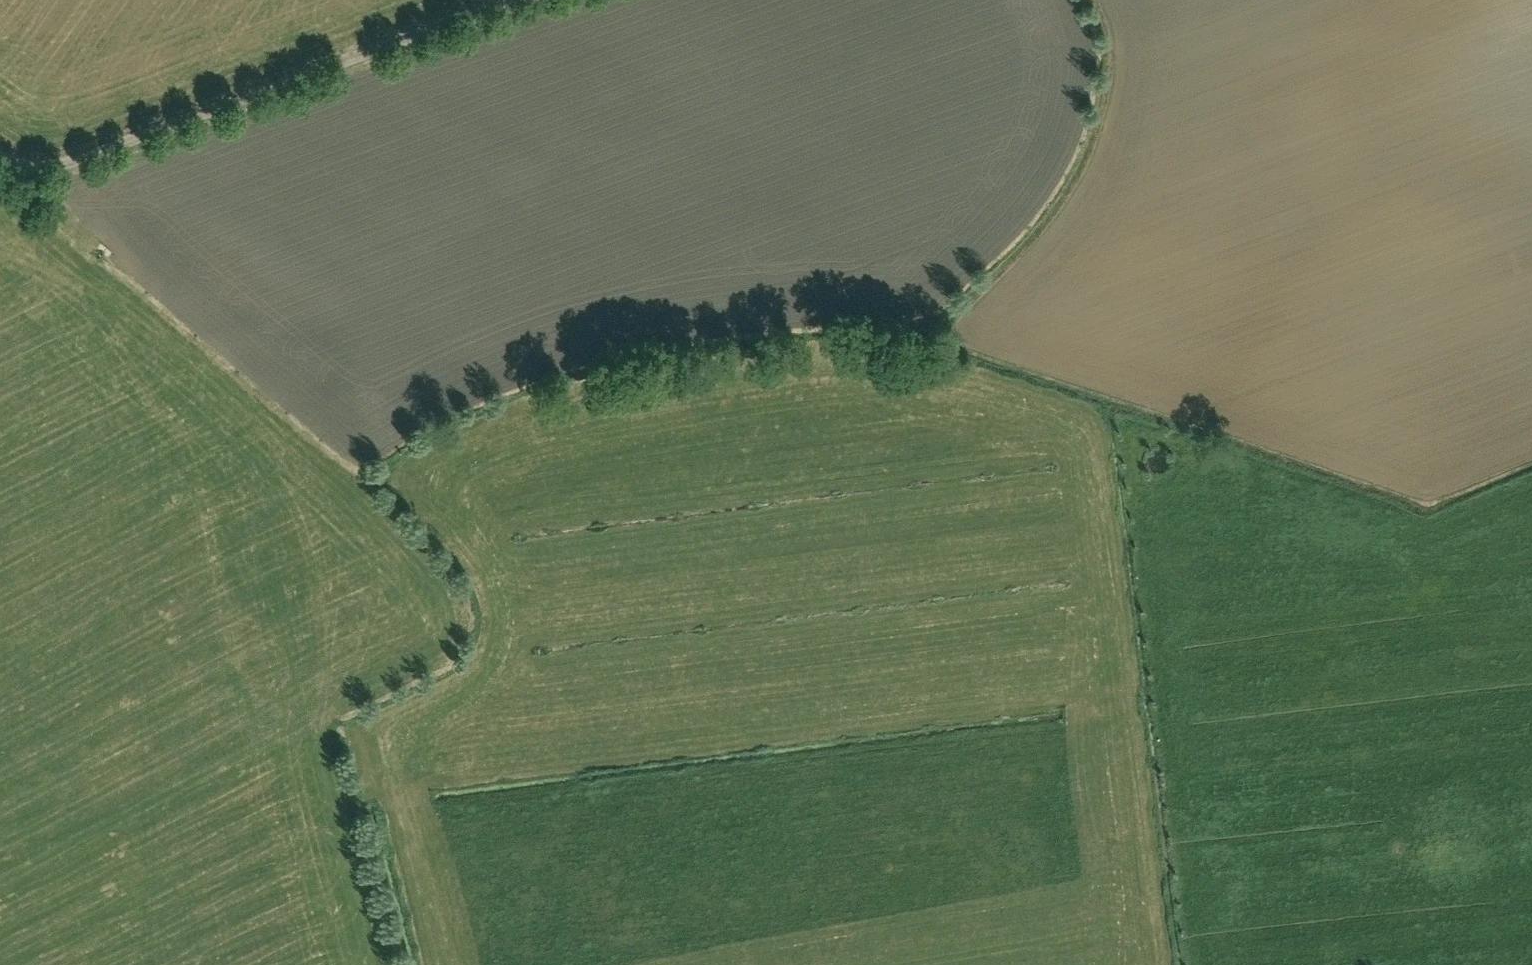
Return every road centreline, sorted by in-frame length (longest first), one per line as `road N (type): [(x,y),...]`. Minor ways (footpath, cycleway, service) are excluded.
road 1 (track): [(0,157),(42,169),(75,162),(517,0)]

